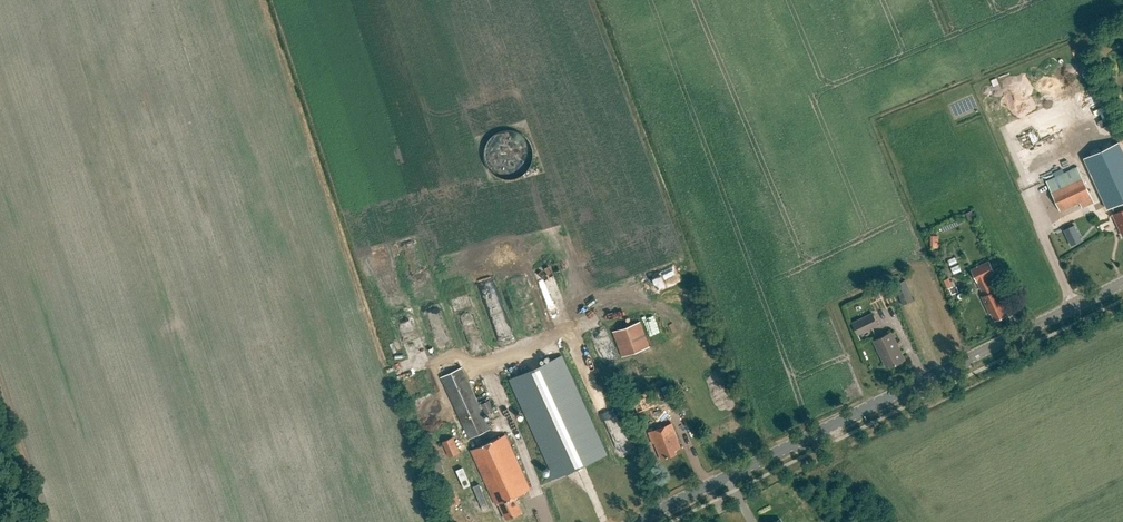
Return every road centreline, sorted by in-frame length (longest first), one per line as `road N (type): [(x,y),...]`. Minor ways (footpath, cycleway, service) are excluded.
road 1 (tertiary): [(635,521),(1122,283)]

